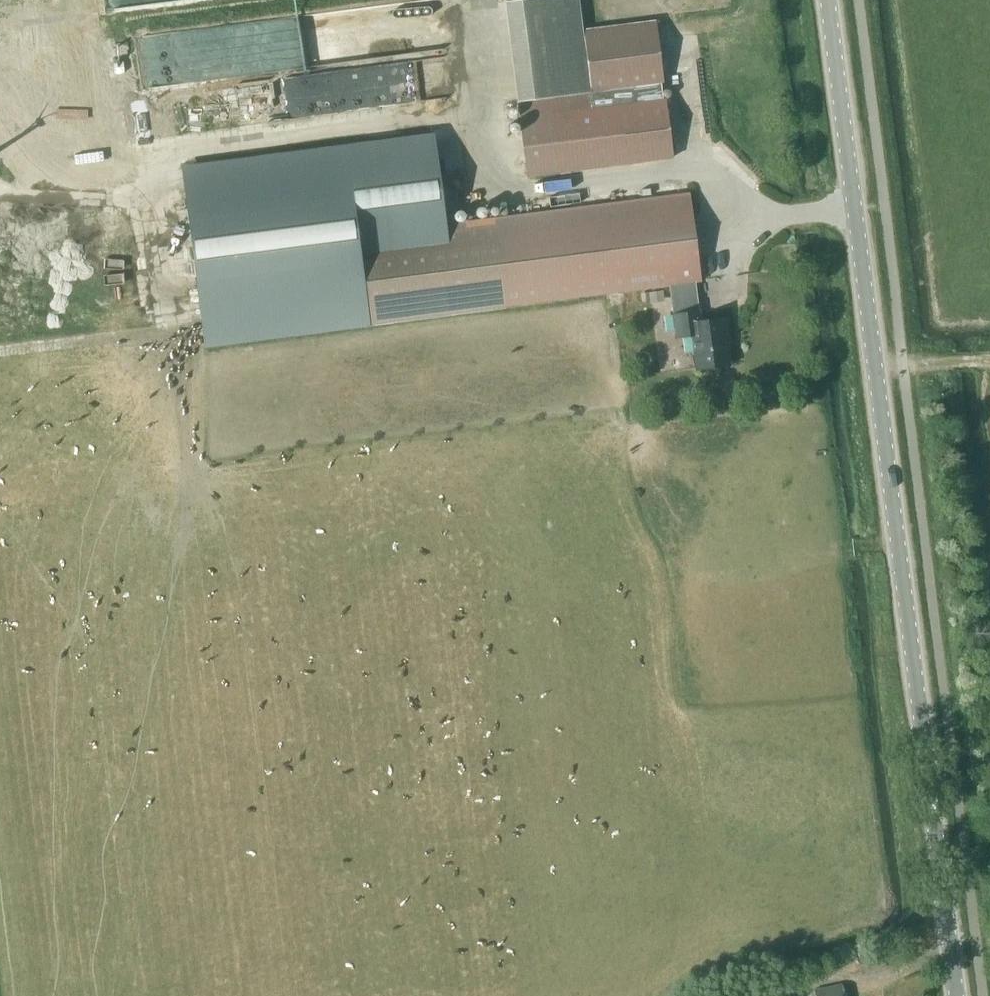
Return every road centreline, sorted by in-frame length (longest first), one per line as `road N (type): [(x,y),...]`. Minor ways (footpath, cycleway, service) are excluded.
road 1 (unclassified): [(957,995),(827,0)]
road 2 (track): [(0,195),(157,200)]

